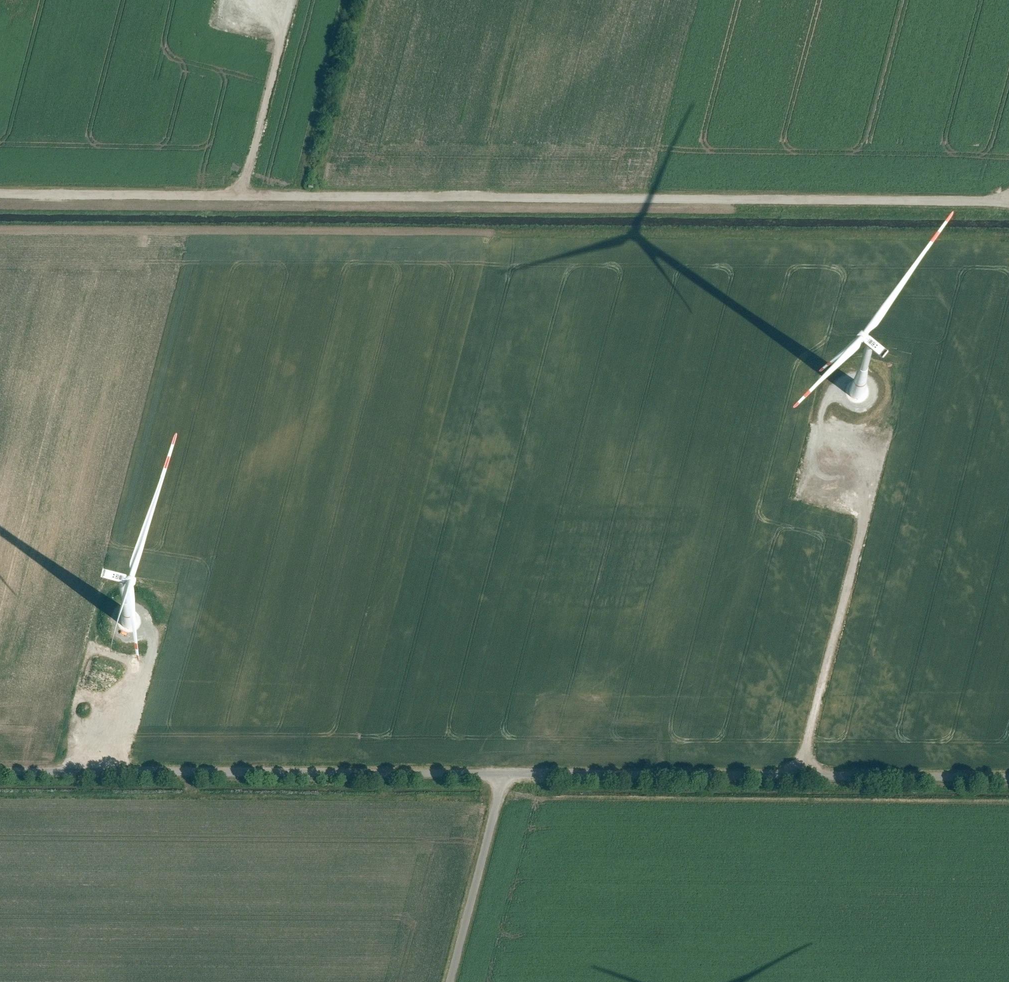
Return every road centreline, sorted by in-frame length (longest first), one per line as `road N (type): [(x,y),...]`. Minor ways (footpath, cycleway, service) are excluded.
road 1 (track): [(799,775),(886,435)]
road 2 (track): [(448,981),(503,774)]
road 3 (track): [(240,195),(291,0)]

